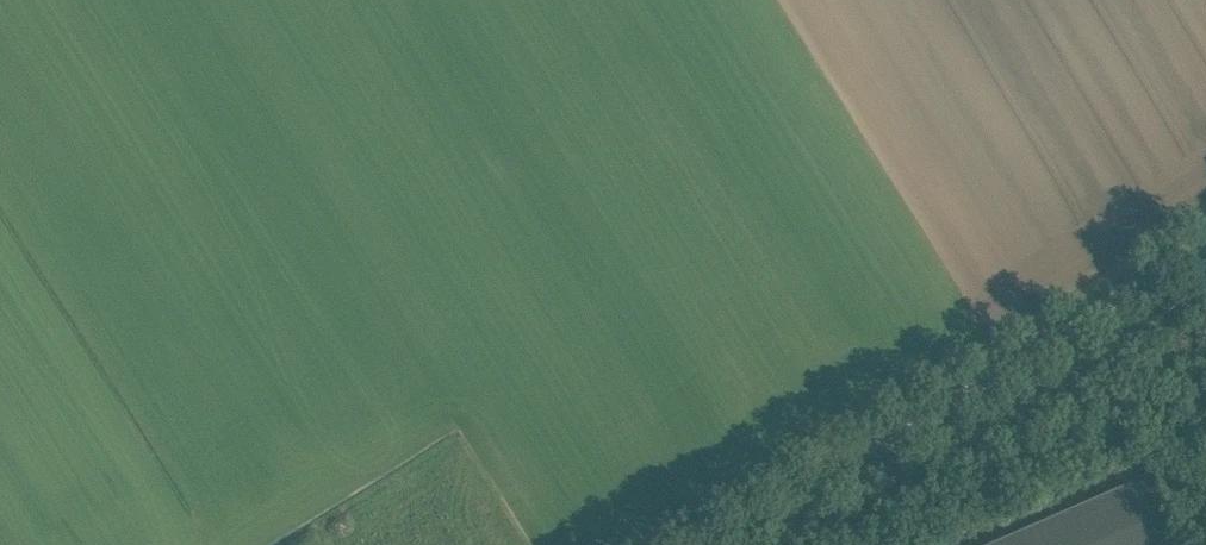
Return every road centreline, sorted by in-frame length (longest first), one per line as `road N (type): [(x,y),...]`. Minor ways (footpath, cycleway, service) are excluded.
road 1 (track): [(756,544),(1205,250)]

